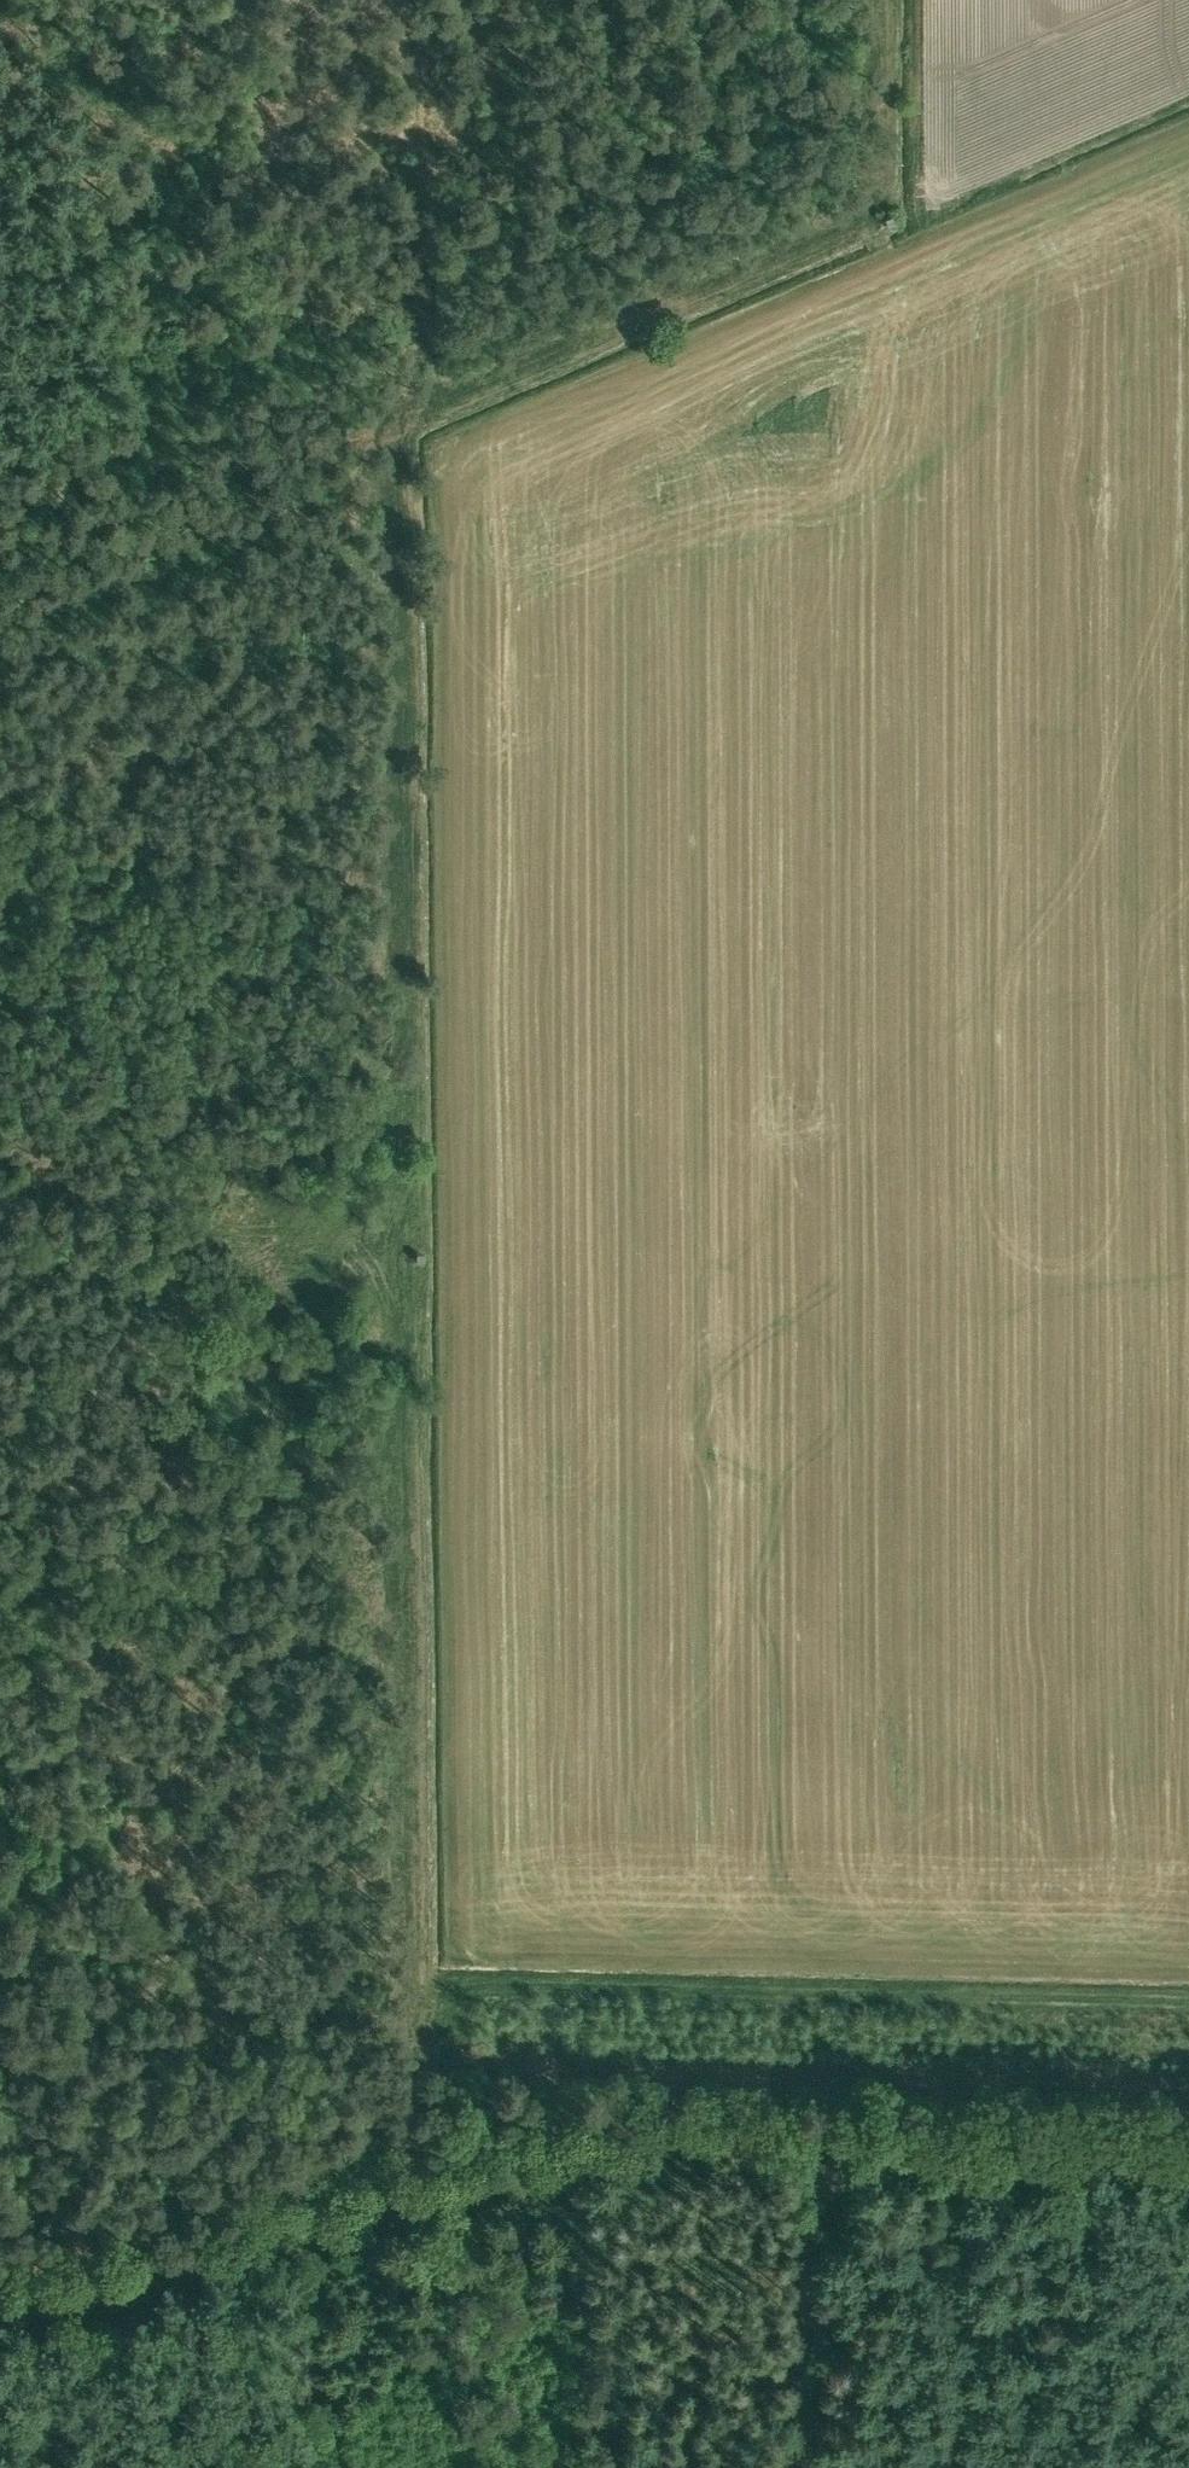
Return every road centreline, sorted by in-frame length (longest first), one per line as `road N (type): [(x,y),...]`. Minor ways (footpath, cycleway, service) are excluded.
road 1 (track): [(827,2170),(790,2153),(650,2154),(0,2325)]
road 2 (track): [(797,2467),(810,2218),(827,2170),(849,2158),(1000,2169),(1188,2168)]

